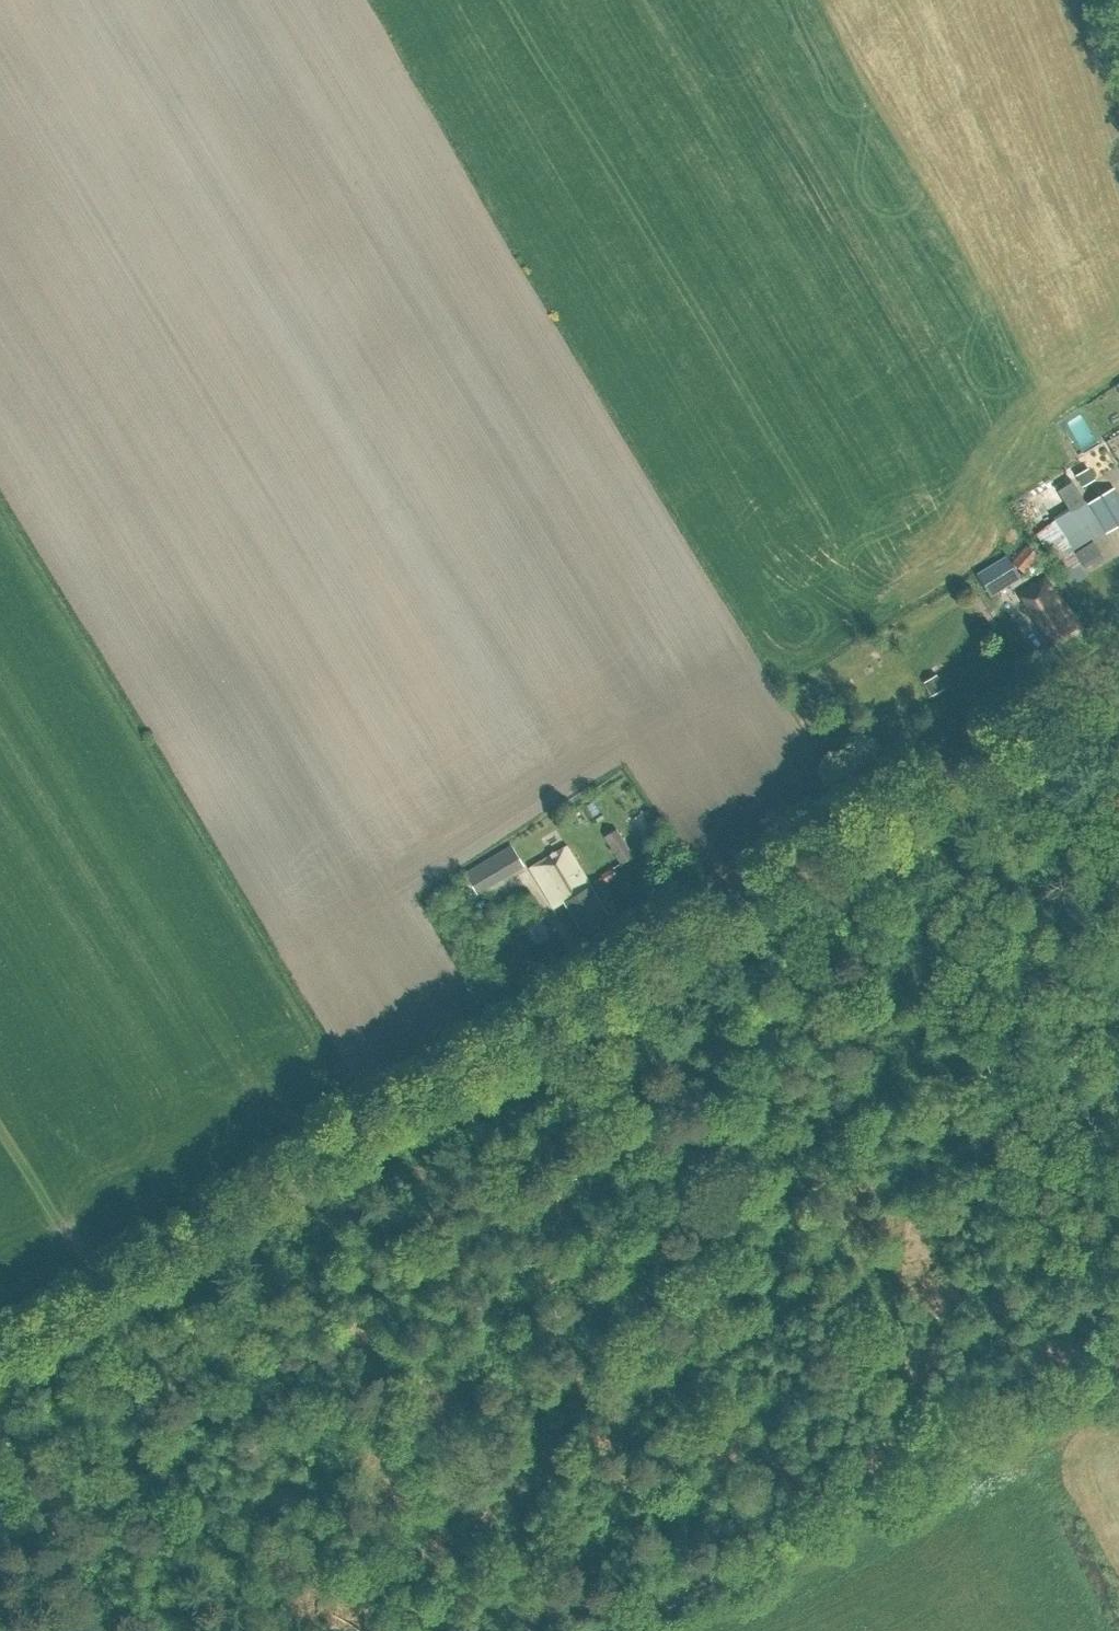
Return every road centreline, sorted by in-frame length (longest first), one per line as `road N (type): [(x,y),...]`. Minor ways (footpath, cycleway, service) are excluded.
road 1 (tertiary): [(0,1352),(1118,667)]
road 2 (track): [(619,1630),(1118,1377)]

